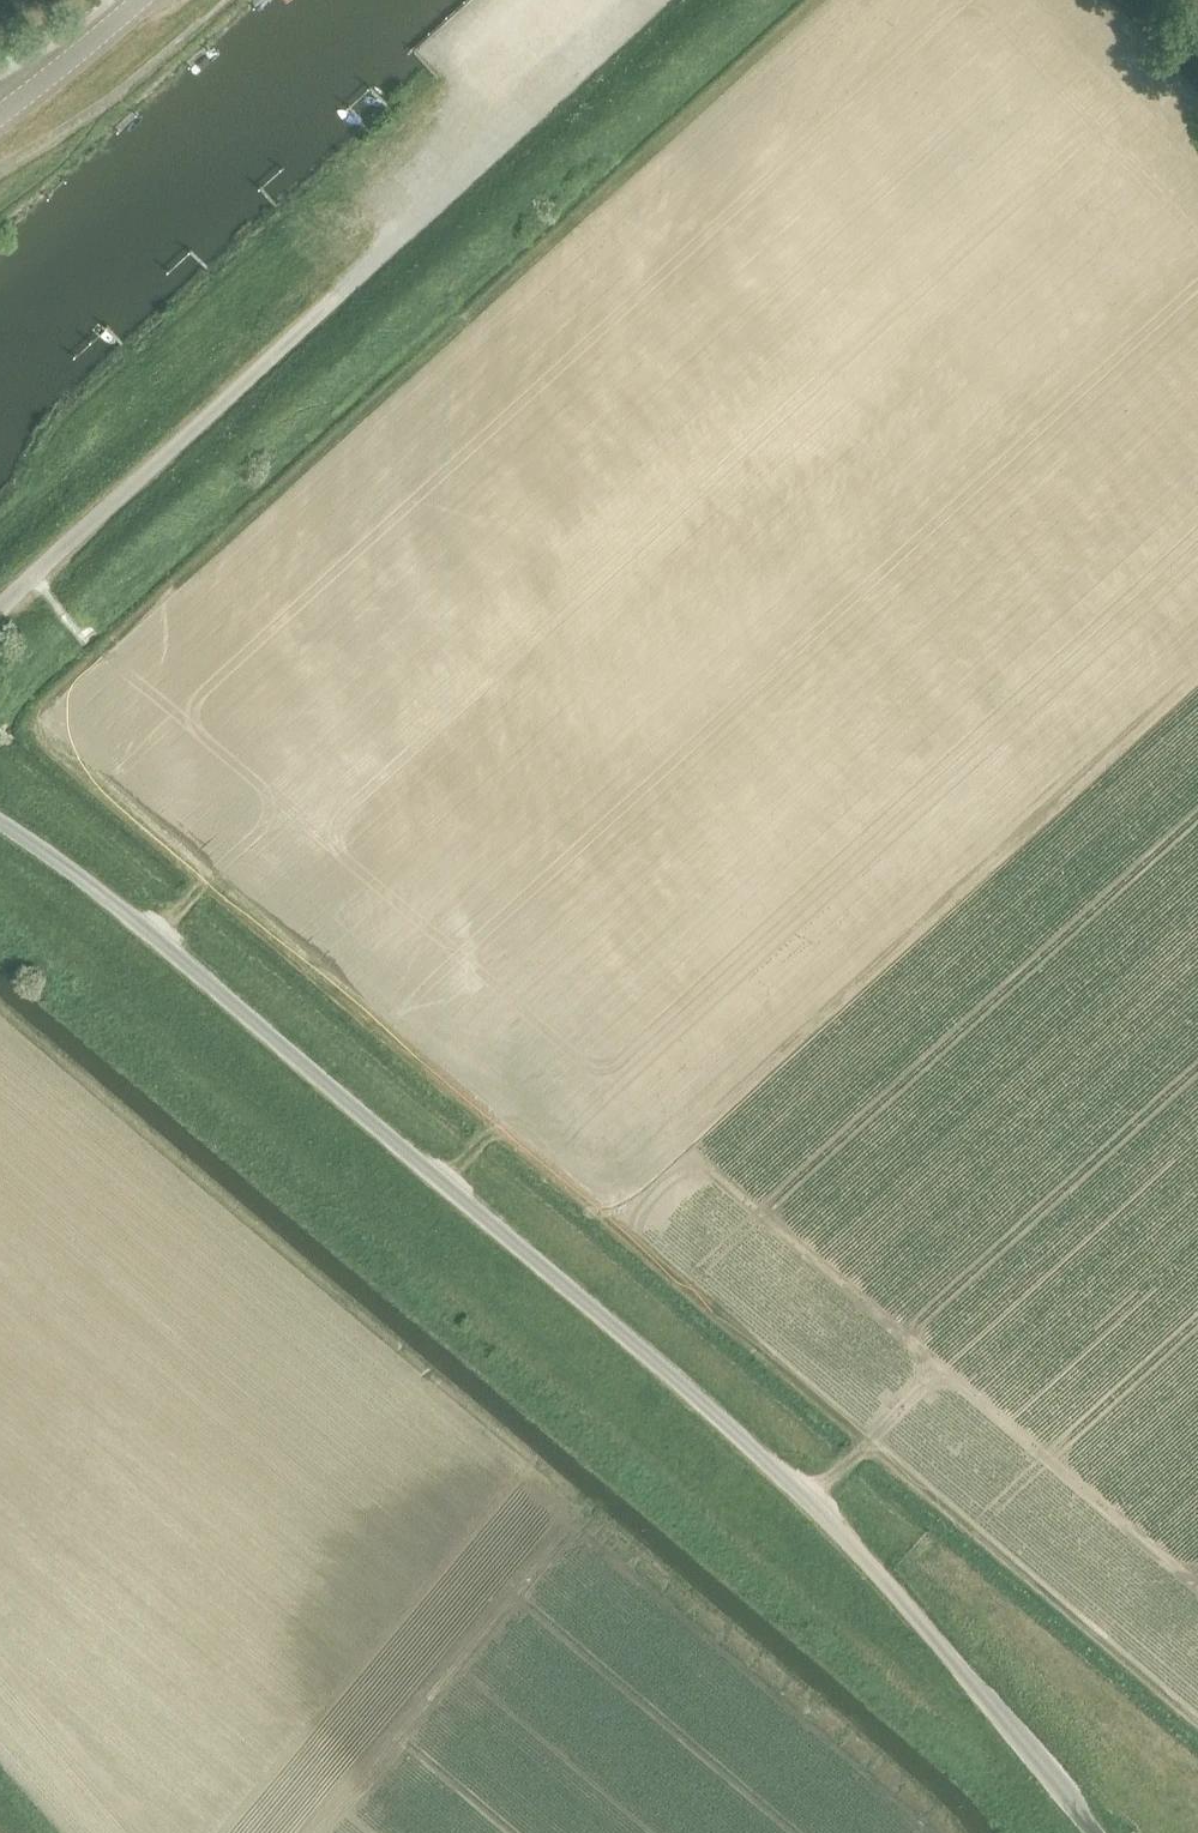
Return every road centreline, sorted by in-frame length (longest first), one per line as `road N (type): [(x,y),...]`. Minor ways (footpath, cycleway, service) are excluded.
road 1 (unclassified): [(1098,1832),(839,1531),(760,1454),(101,894),(0,825)]
road 2 (tertiary): [(0,112),(140,0)]

